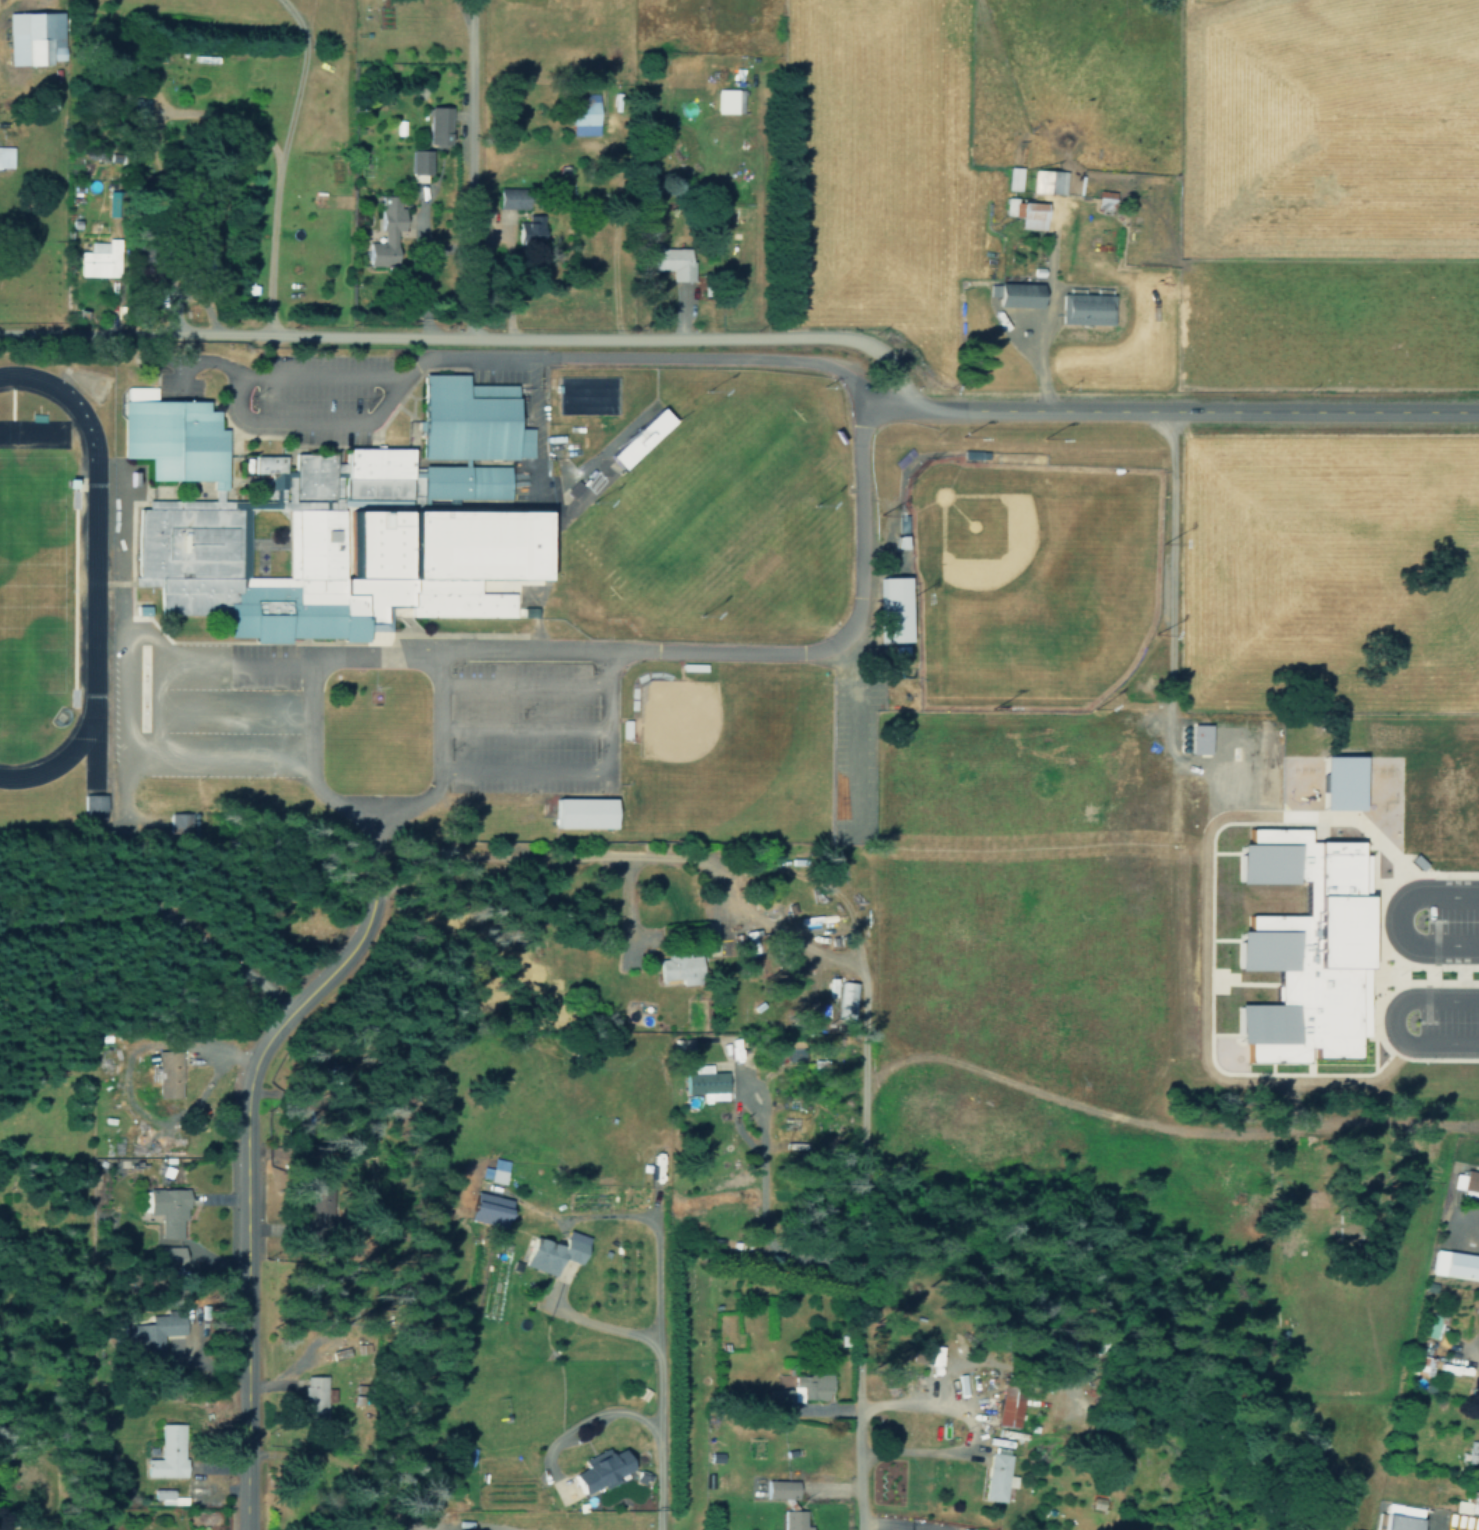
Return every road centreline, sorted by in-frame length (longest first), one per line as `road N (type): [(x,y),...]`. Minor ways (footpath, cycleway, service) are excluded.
road 1 (residential): [(911,410),(881,358),(827,339),(0,336)]
road 2 (residential): [(380,806),(366,926),(276,1030),(249,1080),(246,1529)]
road 3 (residential): [(858,1073),(893,1059),(934,1057),(1111,1117),(1219,1131),(1405,1119),(1478,1127)]
road 4 (residential): [(859,1529),(857,902)]
road 5 (residential): [(1478,411),(858,410)]
road 6 (residential): [(379,856),(690,857),(708,867),(716,901),(857,902)]
road 7 (residential): [(658,1529),(654,1177)]
road 8 (residential): [(462,339),(465,0)]

